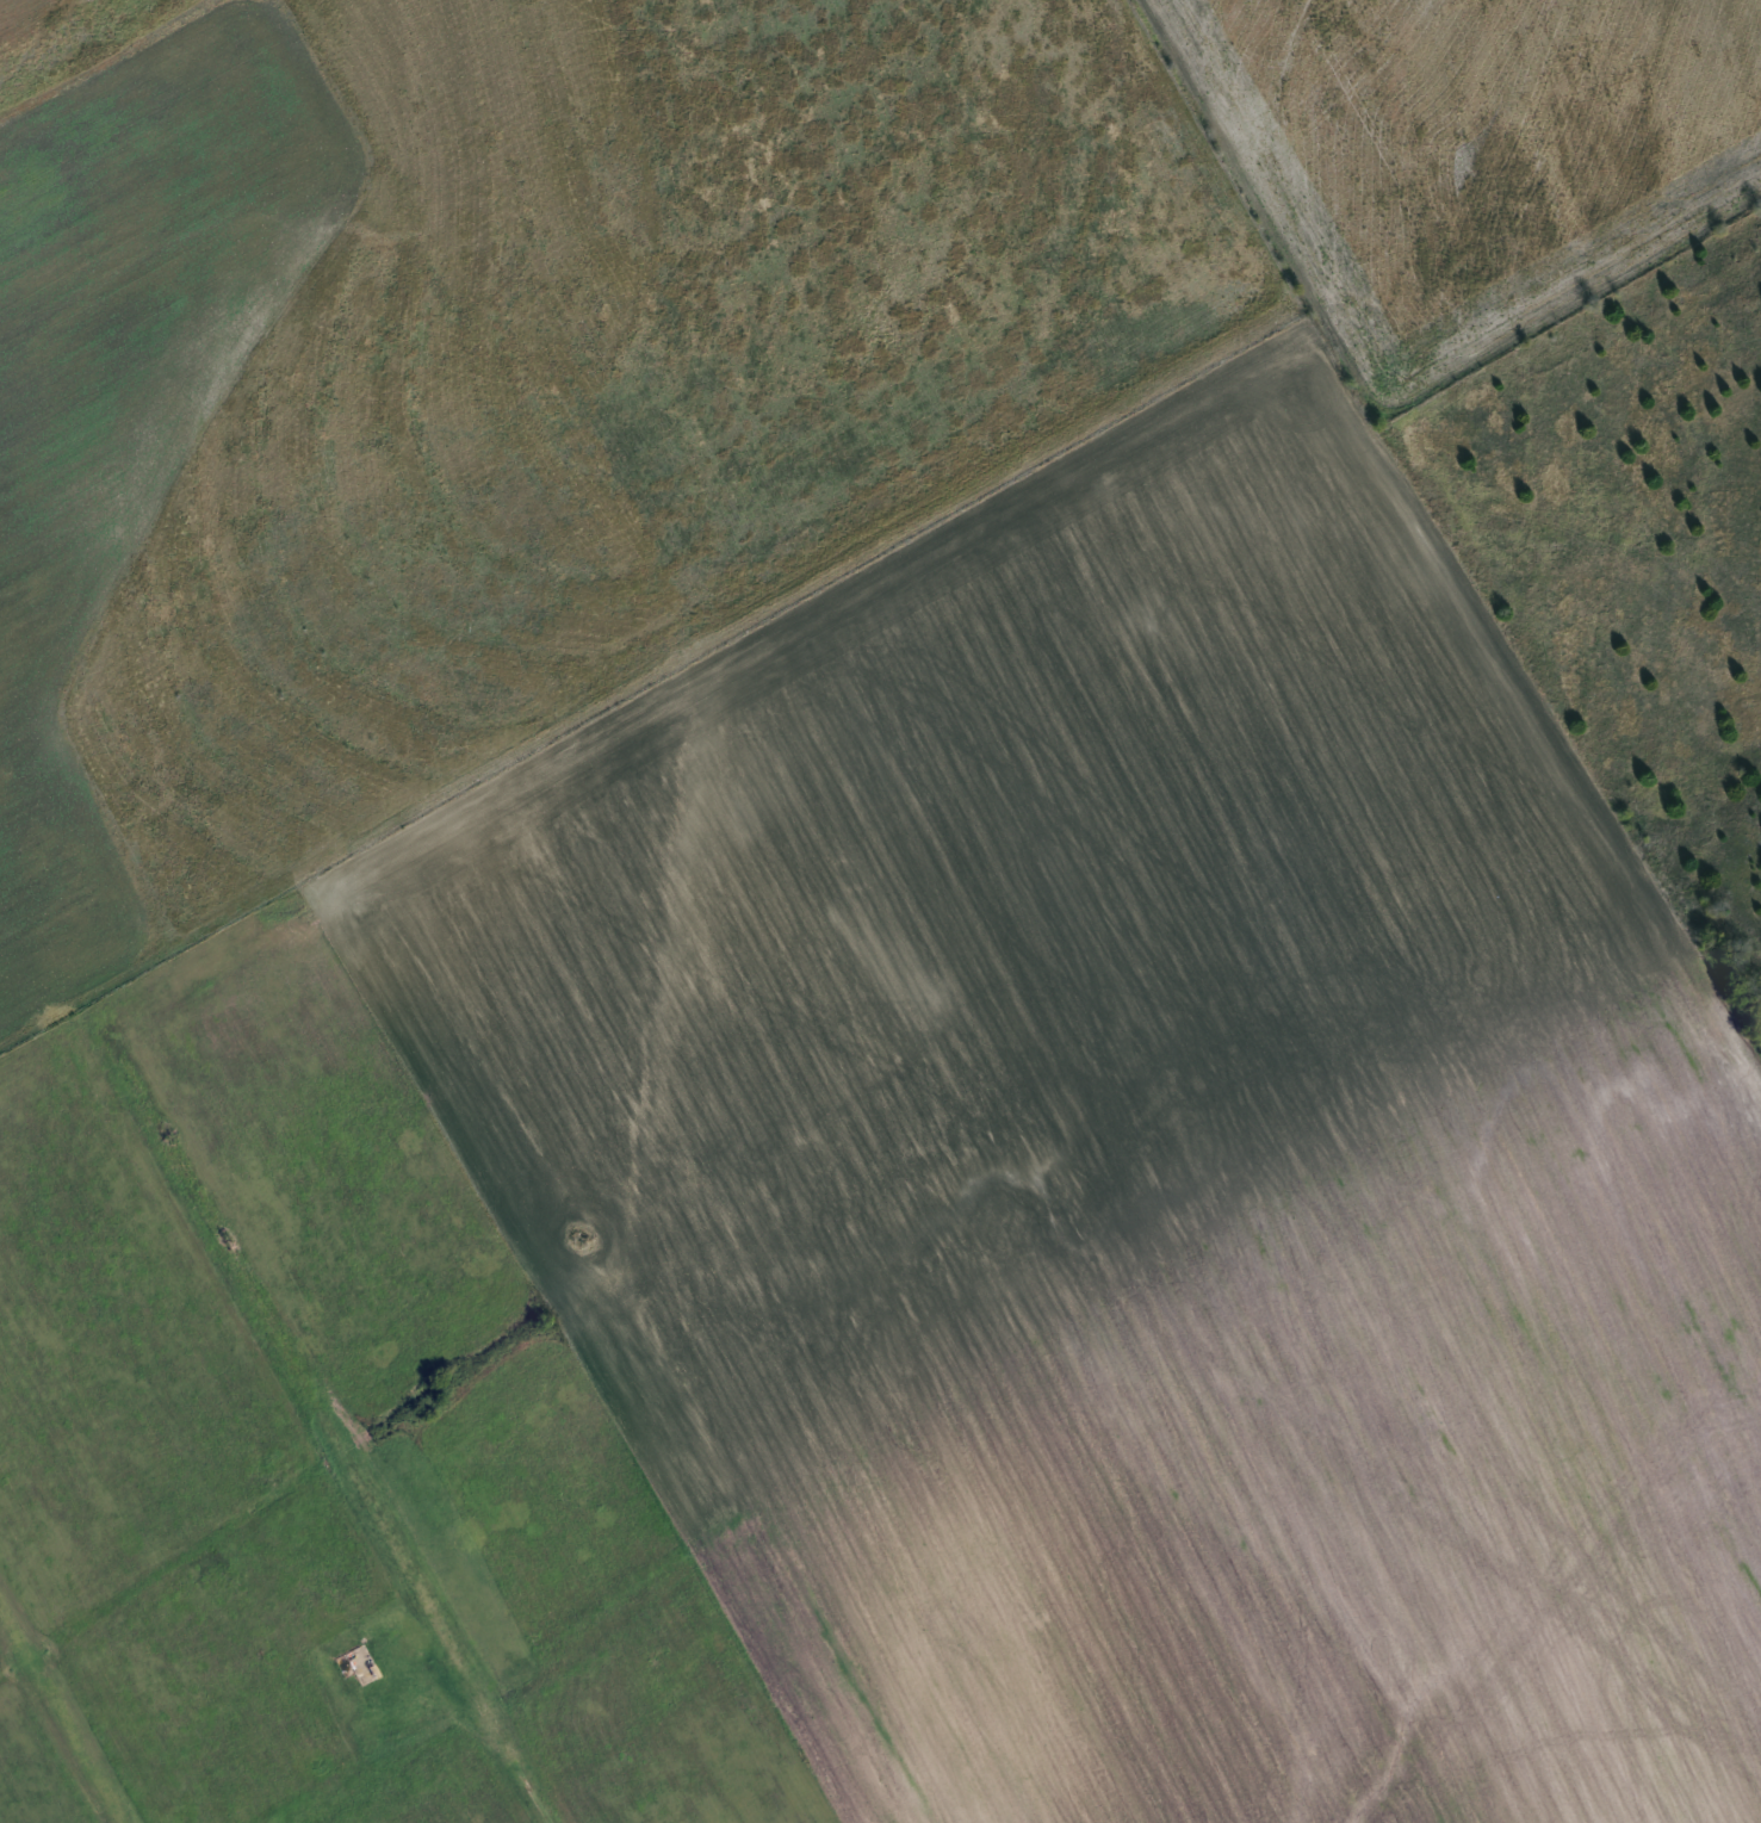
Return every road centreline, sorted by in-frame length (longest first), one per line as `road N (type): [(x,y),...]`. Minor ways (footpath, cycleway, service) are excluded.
road 1 (residential): [(103,1012),(550,1822)]

